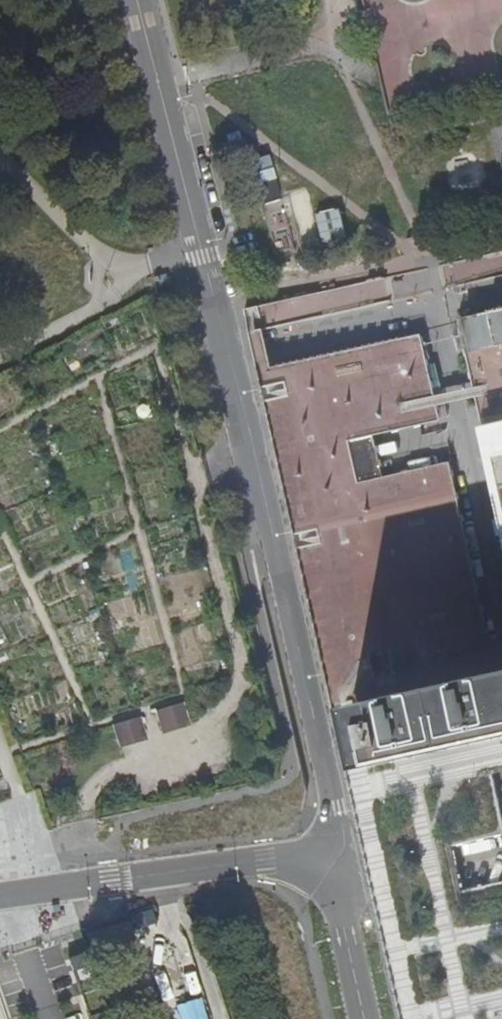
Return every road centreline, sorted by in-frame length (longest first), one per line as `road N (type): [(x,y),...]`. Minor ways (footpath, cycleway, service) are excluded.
road 1 (residential): [(336,853),(265,503),(138,0)]
road 2 (residential): [(336,853),(0,896)]
road 3 (residential): [(364,1018),(336,853)]

